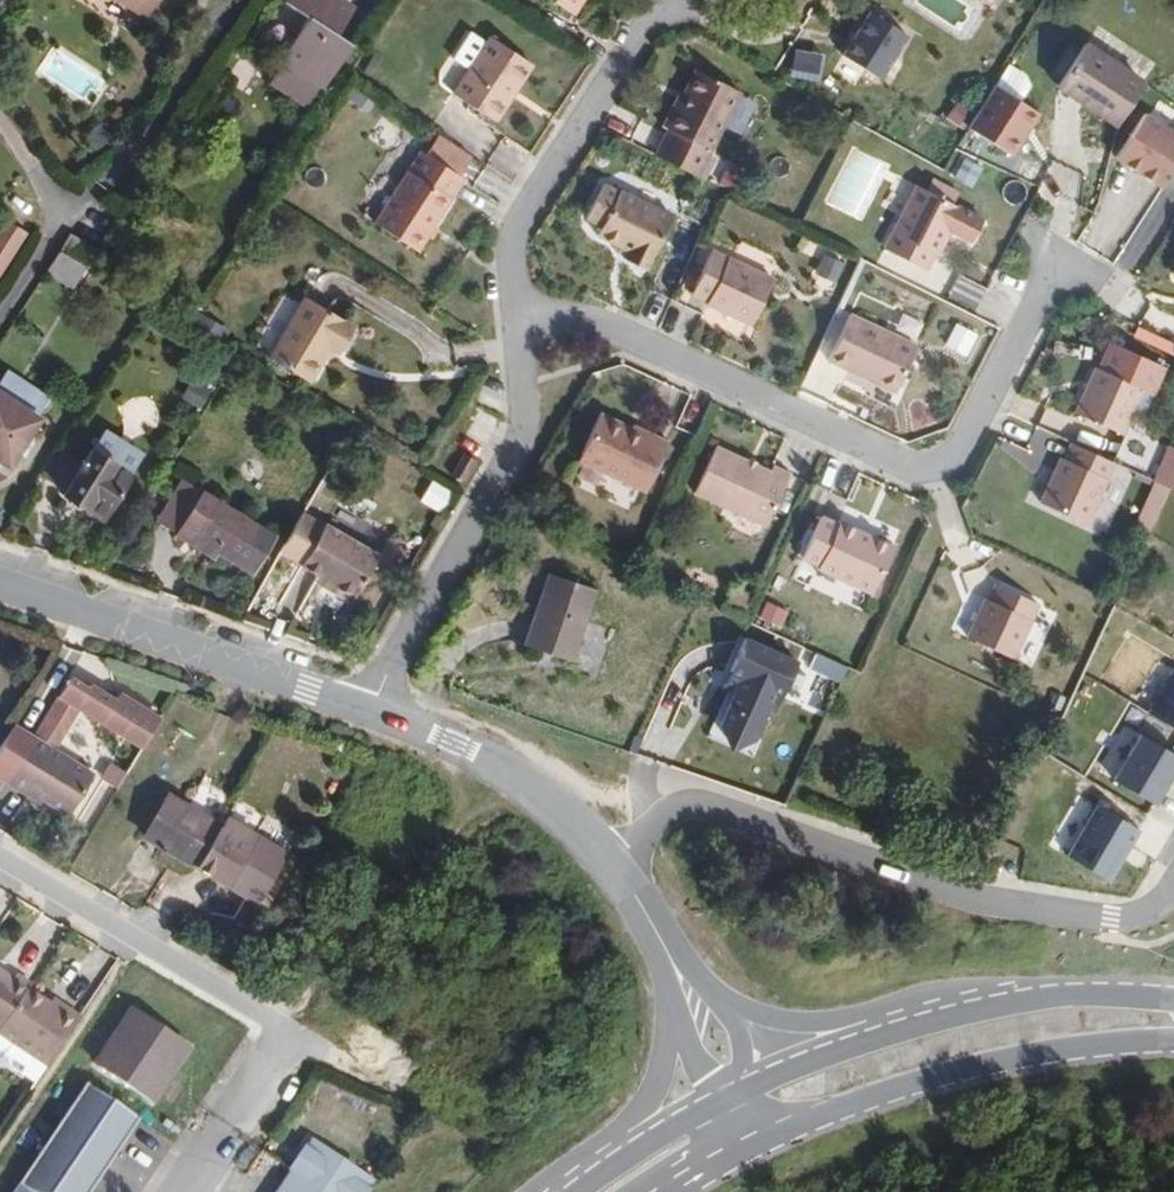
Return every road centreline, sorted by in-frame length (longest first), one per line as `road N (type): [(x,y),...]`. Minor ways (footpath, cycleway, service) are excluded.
road 1 (residential): [(515,338),(615,334),(918,467),(943,462),(963,445),(1057,266),(1131,276),(1173,207)]
road 2 (residential): [(658,825),(692,805),(736,813),(950,890),(1102,914),(1173,890)]
road 3 (residential): [(0,864),(273,1026),(280,1046),(185,1191)]
road 4 (tertiary): [(1125,1024),(1063,985),(979,988),(845,1023),(786,1026),(724,1005)]
road 5 (residential): [(372,707),(513,451),(526,391),(515,338)]
road 6 (tertiary): [(372,707),(0,580)]
road 7 (residential): [(515,338),(510,269),(520,222),(666,0)]
road 8 (primary): [(759,1113),(966,1044),(1125,1024)]
road 9 (tertiary): [(614,868),(522,781),(372,707)]
road 10 (tertiary): [(670,1023),(651,1090),(616,1133),(546,1191)]
road 11 (primary): [(620,1191),(759,1113)]
road 12 (tertiary): [(670,1023),(709,1077),(759,1113)]
road 13 (tertiary): [(724,1005),(642,907)]

